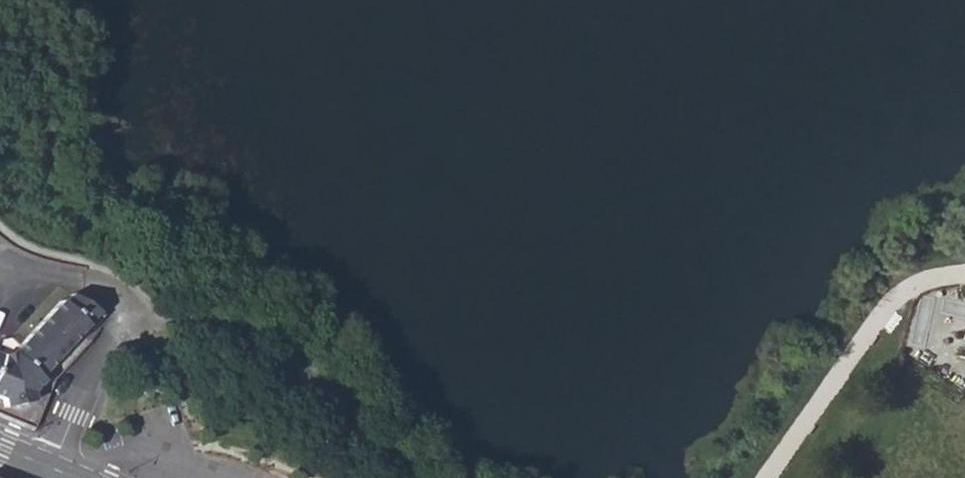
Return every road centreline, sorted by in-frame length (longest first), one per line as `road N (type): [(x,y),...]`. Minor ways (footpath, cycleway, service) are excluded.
road 1 (residential): [(0,256),(60,279),(96,282),(120,317),(87,370),(61,448),(61,474)]

